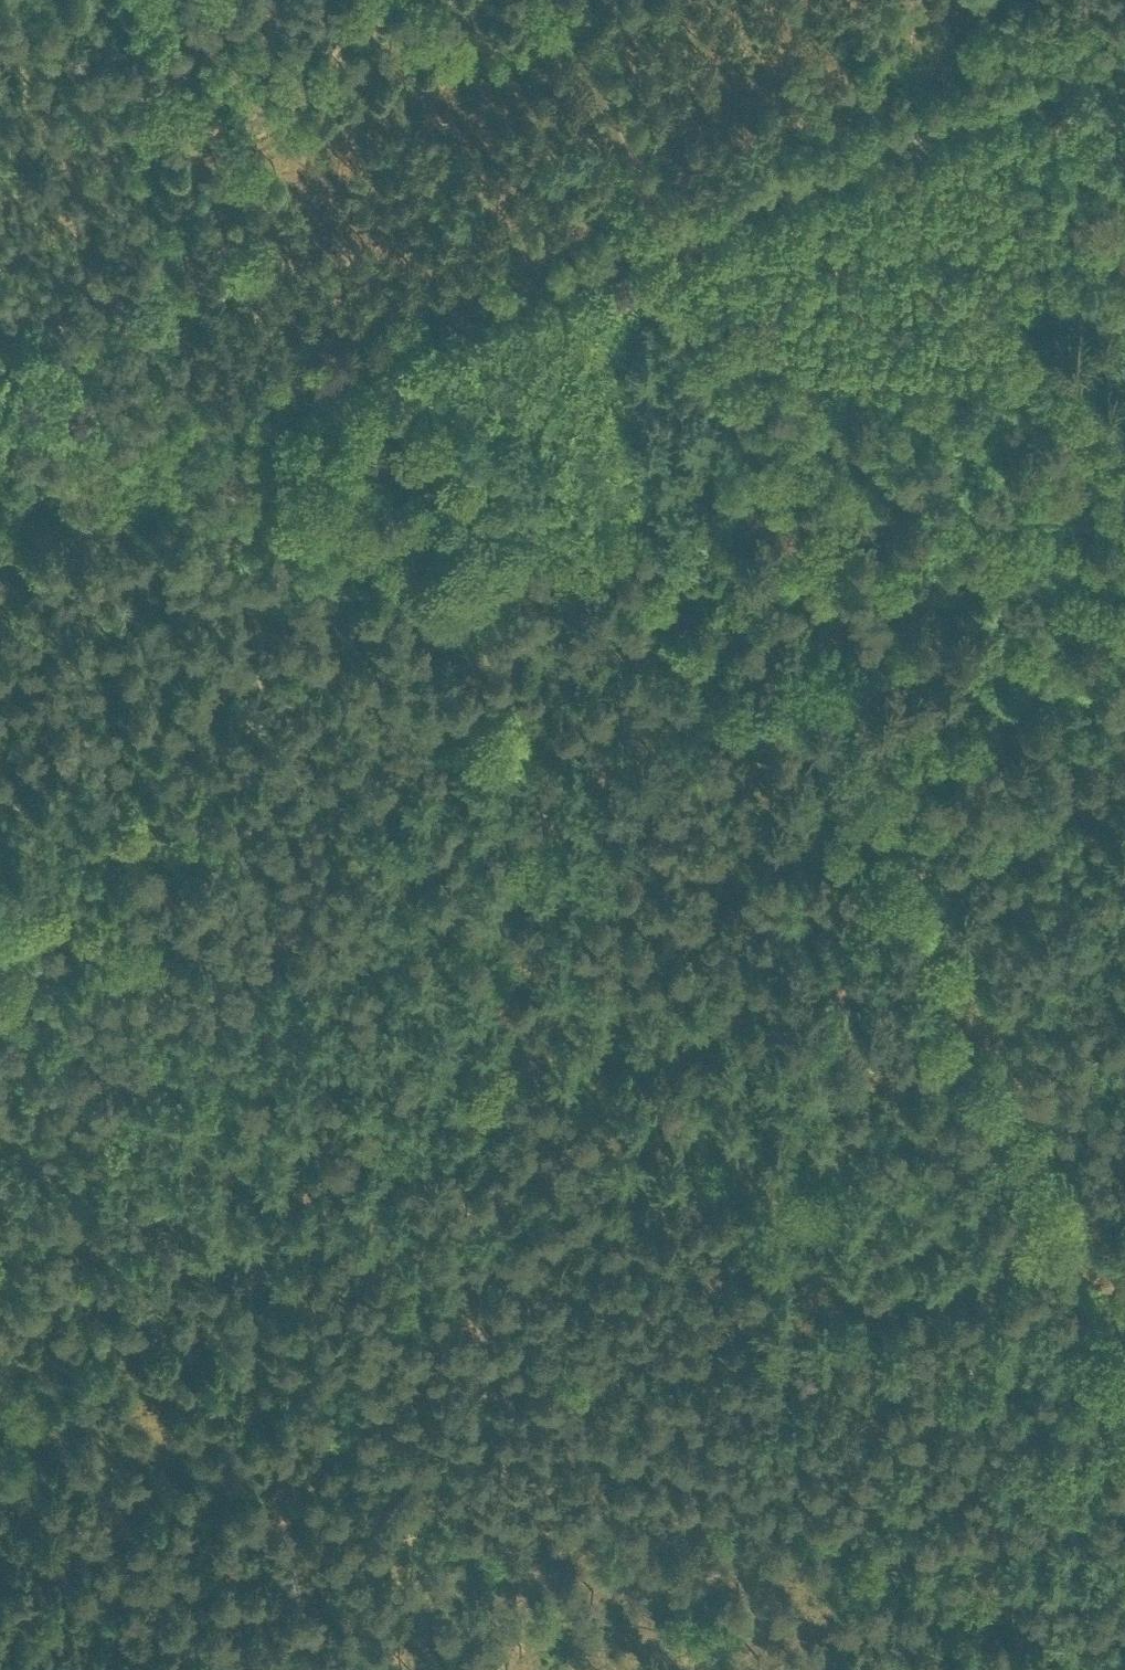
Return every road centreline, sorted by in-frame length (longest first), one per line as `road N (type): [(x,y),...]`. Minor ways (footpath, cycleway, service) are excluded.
road 1 (track): [(665,236),(972,964)]
road 2 (track): [(1124,52),(665,236)]
road 3 (track): [(1024,1088),(1124,1332)]
road 4 (track): [(0,507),(188,425)]
road 5 (track): [(972,964),(1024,1088)]

